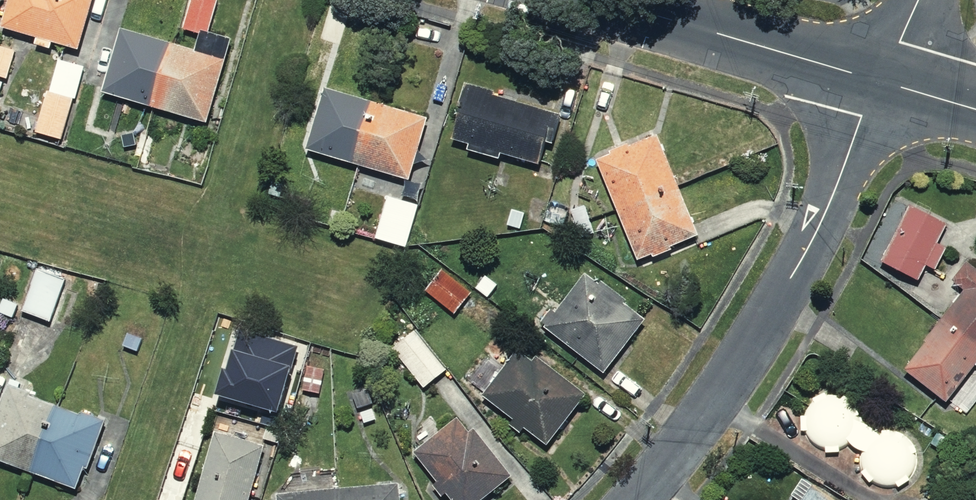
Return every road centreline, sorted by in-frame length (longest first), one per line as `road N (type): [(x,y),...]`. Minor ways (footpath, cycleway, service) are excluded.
road 1 (residential): [(637,499),(783,293),(880,81)]
road 2 (unclassified): [(880,81),(602,0)]

